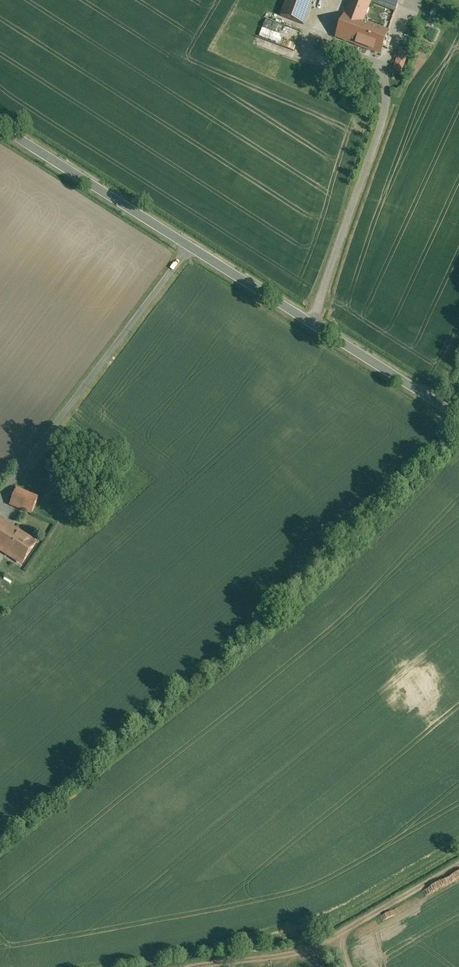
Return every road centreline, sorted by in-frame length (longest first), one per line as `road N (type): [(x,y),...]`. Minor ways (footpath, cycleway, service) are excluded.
road 1 (tertiary): [(458,416),(0,127)]
road 2 (track): [(458,866),(345,933)]

